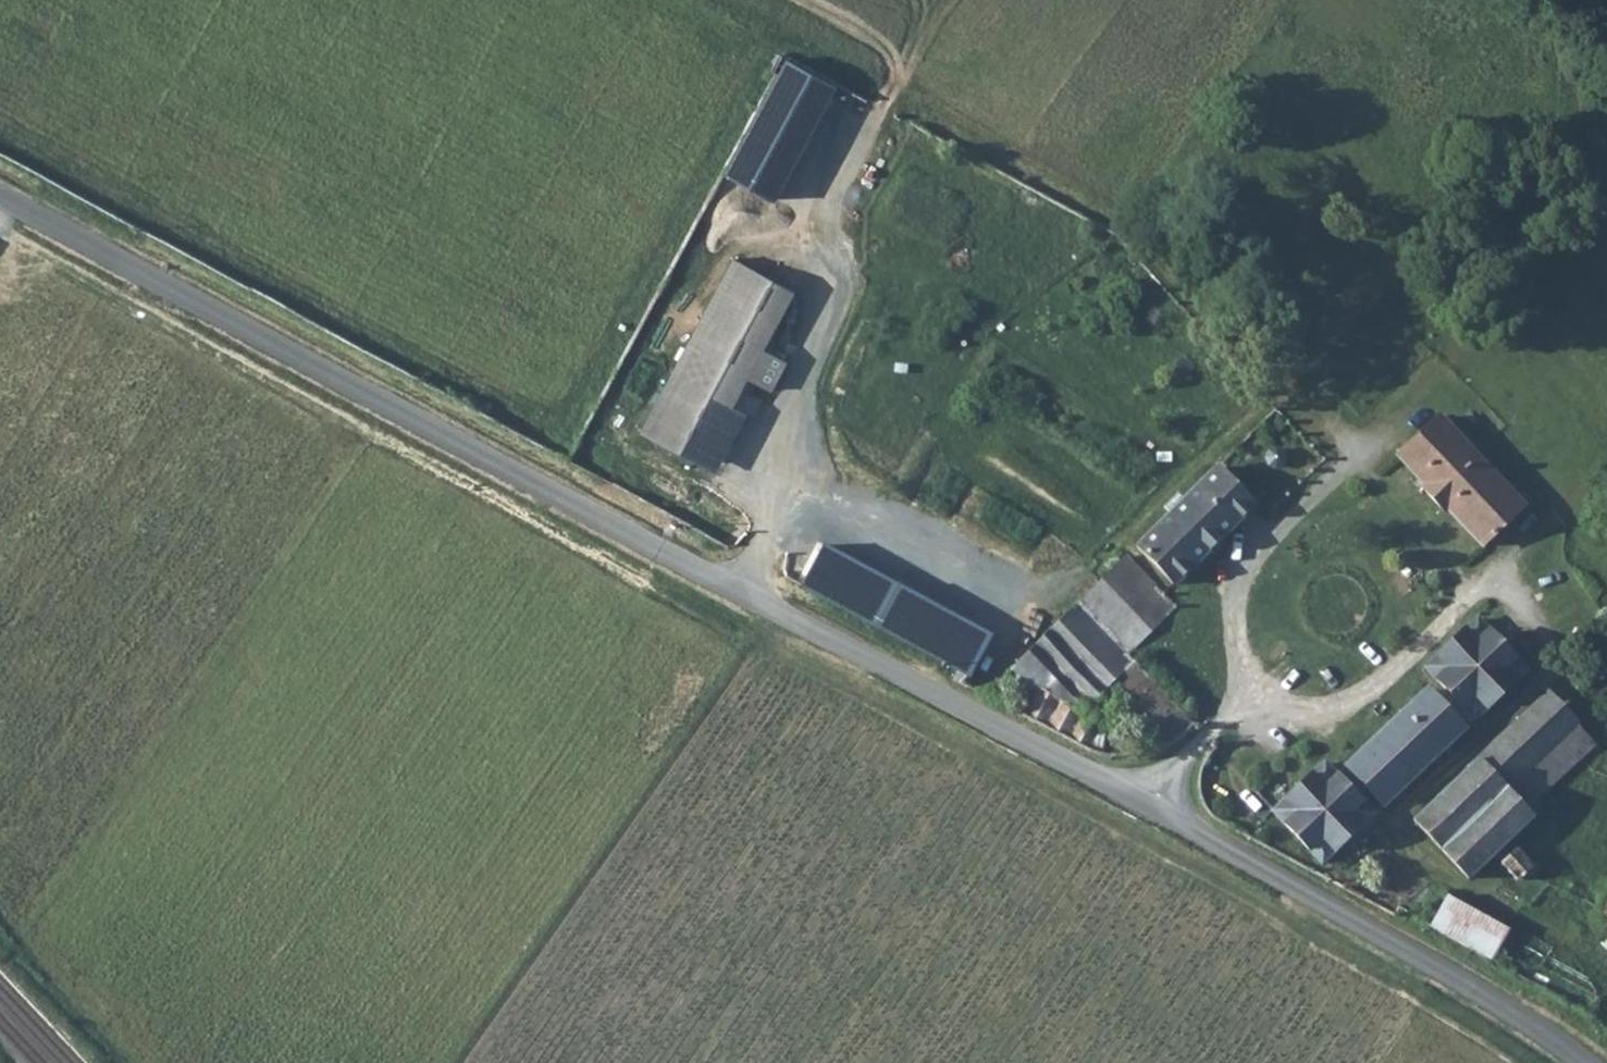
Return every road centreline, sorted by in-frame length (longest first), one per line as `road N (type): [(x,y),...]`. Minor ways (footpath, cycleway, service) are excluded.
road 1 (residential): [(1582,1062),(1423,958),(0,194)]

